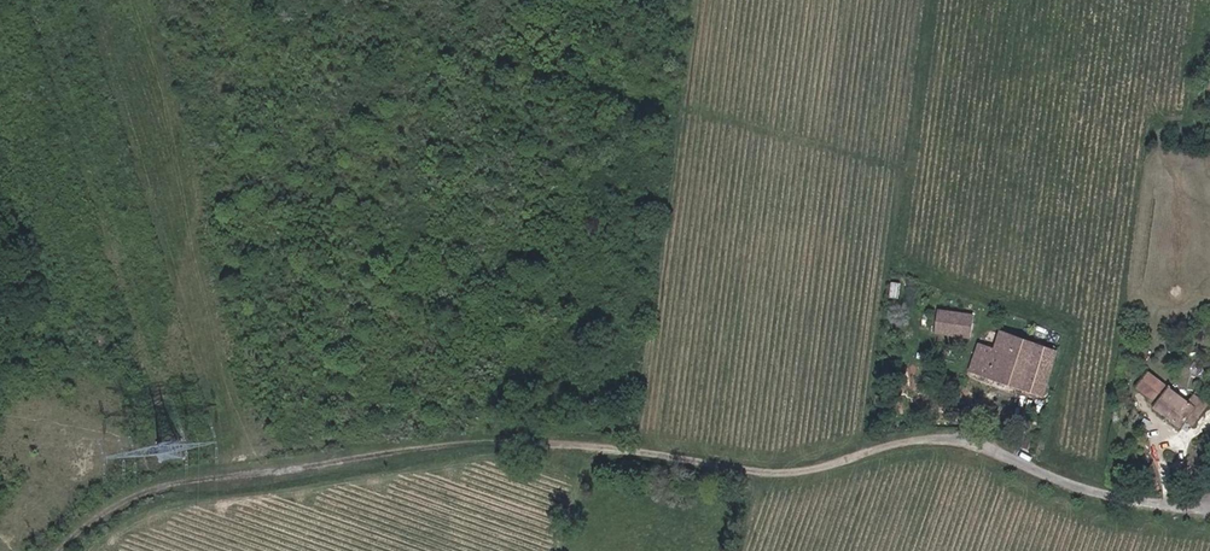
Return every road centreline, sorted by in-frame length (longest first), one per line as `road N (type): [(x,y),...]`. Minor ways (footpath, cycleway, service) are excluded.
road 1 (track): [(970,437),(777,474),(468,442),(171,480),(70,531),(57,550)]
road 2 (unclassified): [(1209,500),(1188,510),(1072,484),(970,437)]

